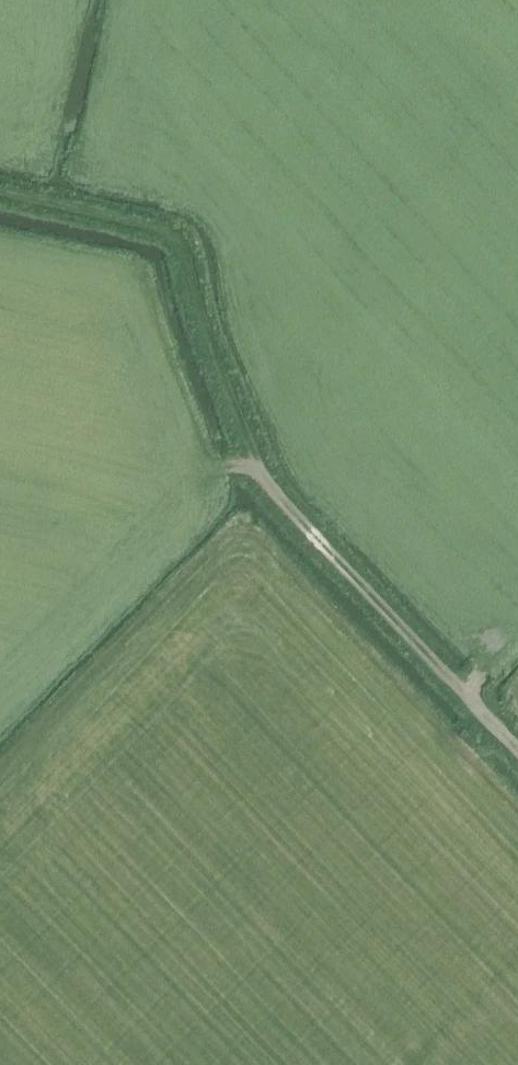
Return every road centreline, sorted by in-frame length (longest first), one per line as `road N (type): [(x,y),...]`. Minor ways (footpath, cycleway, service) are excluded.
road 1 (track): [(138,0),(113,107),(132,158),(210,190),(264,335),(337,484),(472,599),(496,645),(517,624)]
road 2 (track): [(0,191),(167,231),(185,255),(259,467),(466,694)]

